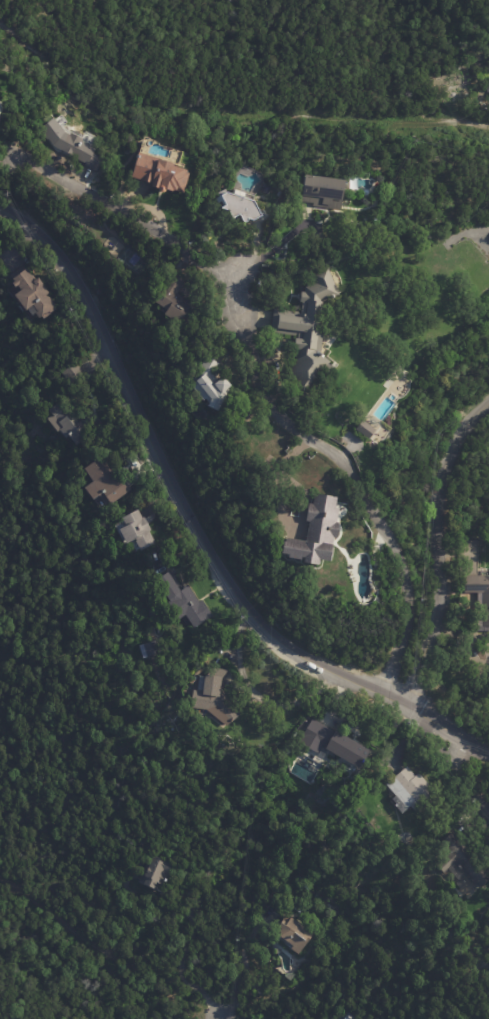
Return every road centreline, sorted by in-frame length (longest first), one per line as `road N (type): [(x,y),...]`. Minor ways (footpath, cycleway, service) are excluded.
road 1 (tertiary): [(488,756),(266,634),(200,535),(77,280),(30,225),(0,209)]
road 2 (residential): [(408,705),(435,613),(435,508),(446,455),(488,403)]

